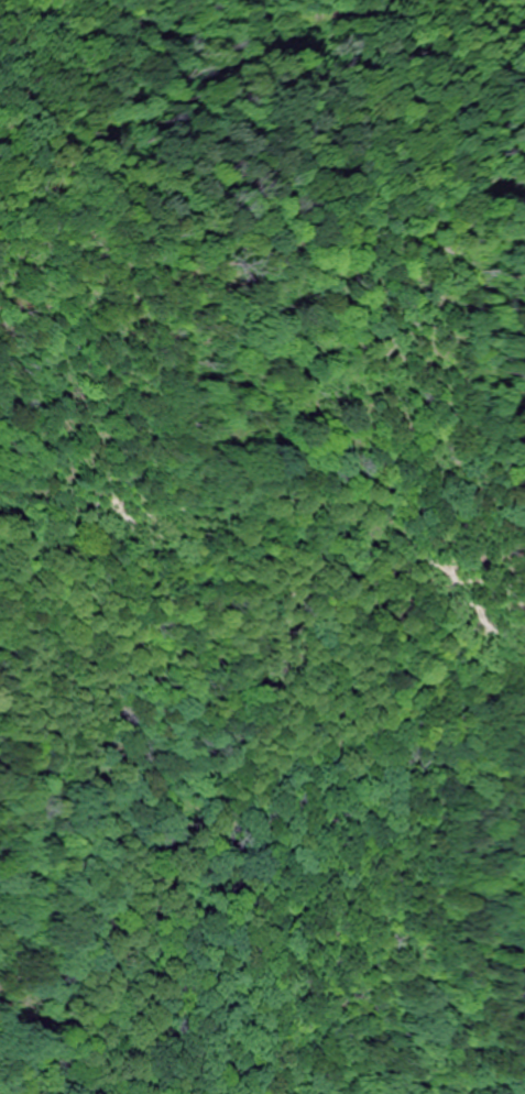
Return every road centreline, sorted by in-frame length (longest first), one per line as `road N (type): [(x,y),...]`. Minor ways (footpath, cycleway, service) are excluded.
road 1 (track): [(0,564),(90,600),(275,633),(507,638)]

